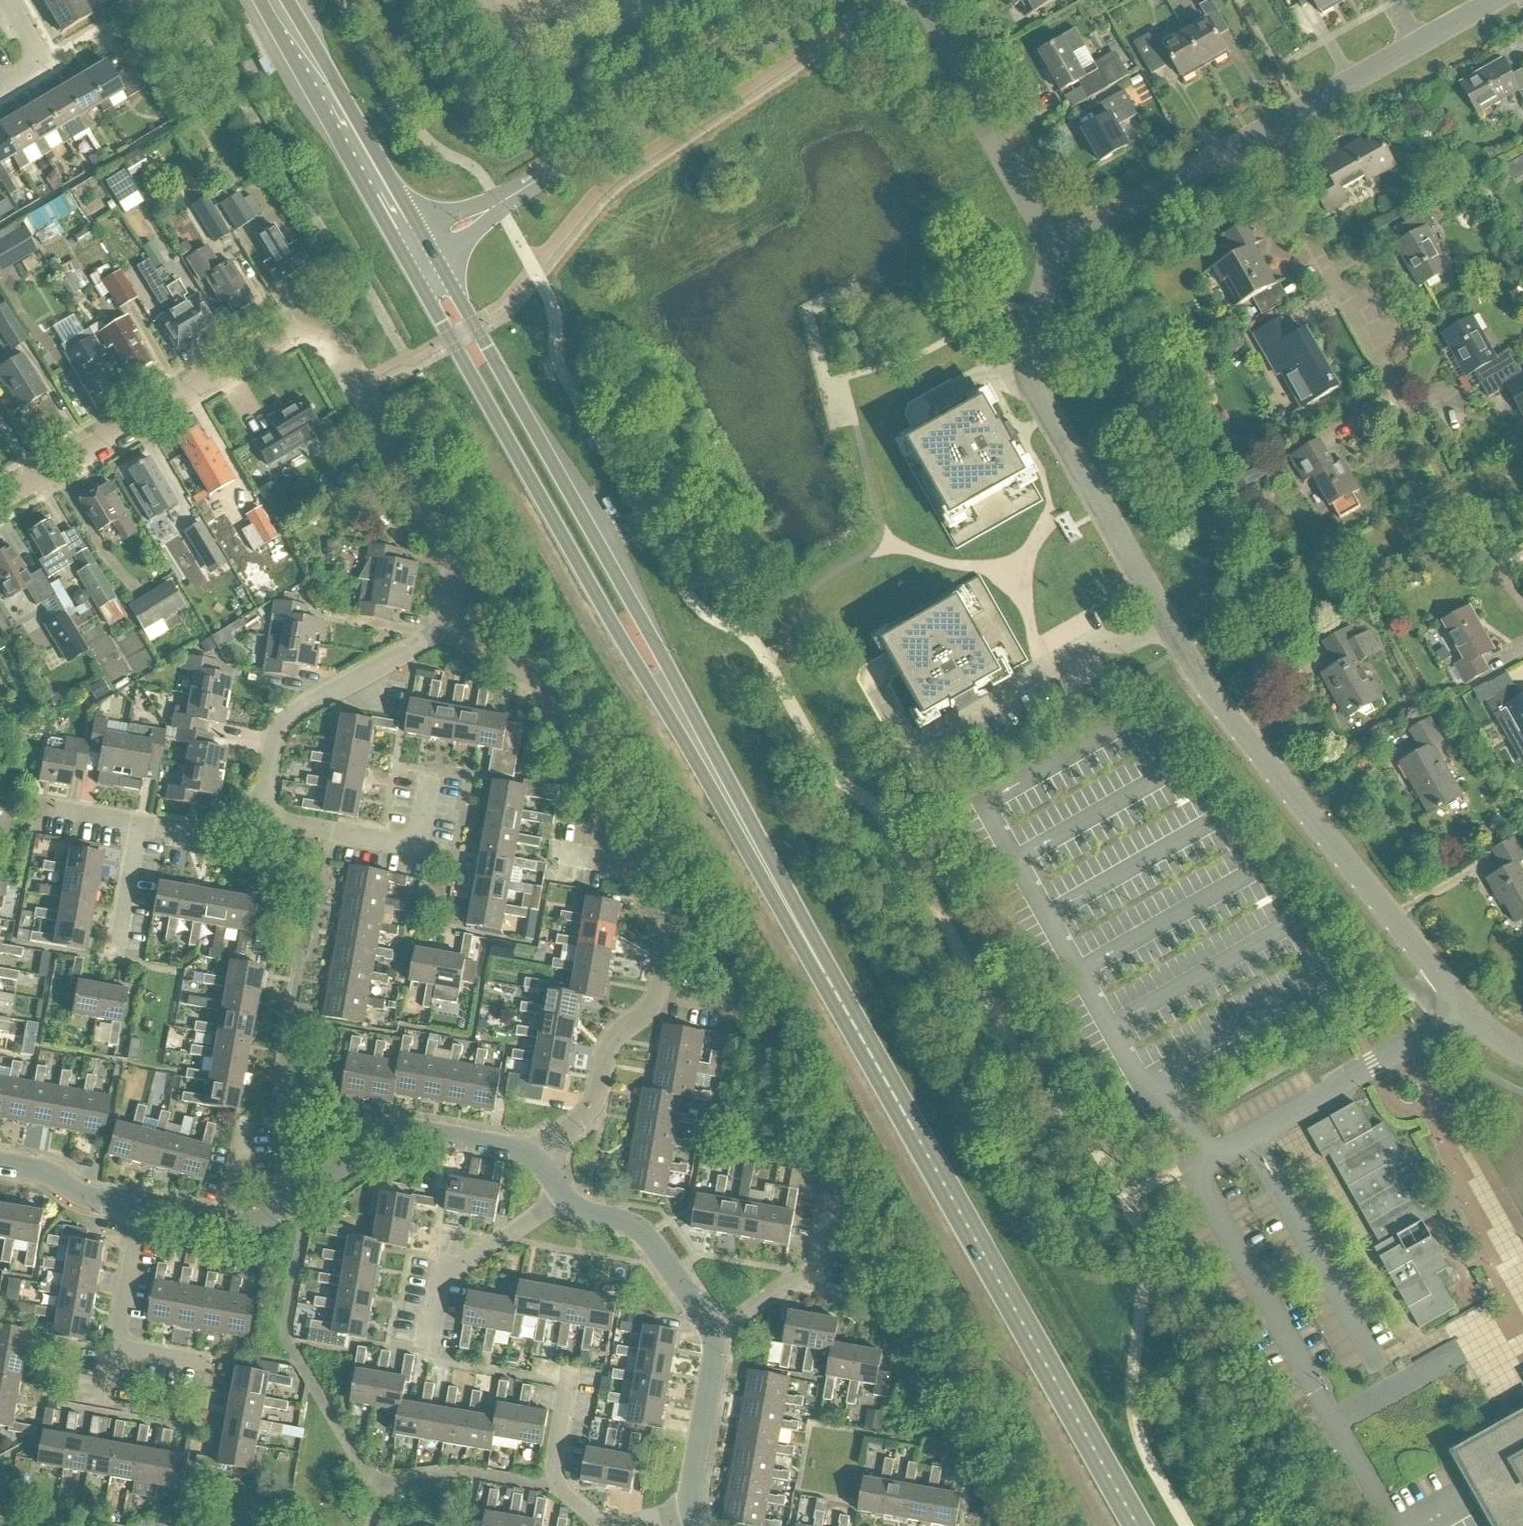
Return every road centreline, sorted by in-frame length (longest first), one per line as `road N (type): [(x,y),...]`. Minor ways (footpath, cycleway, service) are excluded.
road 1 (unclassified): [(1056,247),(1025,369),(1180,651),(1464,1011)]
road 2 (primary): [(1138,1525),(754,847)]
road 3 (residential): [(0,505),(311,326),(338,346),(456,557),(452,630)]
road 4 (primary): [(405,258),(637,668),(754,847)]
road 5 (primary): [(754,847),(663,658),(435,256)]
road 6 (unclassified): [(499,204),(832,0)]
road 7 (residential): [(631,866),(661,930),(663,985),(617,1037),(589,1110),(538,1159)]
road 8 (unclassified): [(226,1225),(261,1226),(392,1135),(420,1132),(538,1159)]
road 9 (residential): [(1253,139),(1409,417)]
road 10 (residential): [(1464,1011),(1213,1160),(1190,1163)]
road 11 (residential): [(452,630),(482,655),(533,674),(552,698),(631,866)]
road 12 (primary): [(261,0),(405,258)]
road 13 (unclassified): [(923,0),(1056,247)]
road 14 (residential): [(1496,0),(1253,139)]
road 15 (residential): [(452,630),(295,712),(275,739),(264,799)]
road 16 (primary): [(423,234),(288,0)]
road 17 (residential): [(264,799),(289,825),(404,843),(420,836),(431,774)]
road 18 (residential): [(1253,139),(1056,247)]
road 19 (residential): [(713,1335),(786,1286),(816,1276),(833,1178)]
road 20 (residential): [(563,1194),(442,1286),(429,1348)]
road 21 (unclassified): [(563,1194),(649,1239),(713,1335)]
road 22 (unclassified): [(713,1335),(686,1511)]
road 23 (residential): [(601,1525),(557,1486),(572,1374)]
road 24 (unclassified): [(0,1165),(43,1173),(90,1202),(138,1209)]
road 25 (residential): [(138,824),(114,960)]
road 26 (residential): [(138,1209),(116,1345)]
road 27 (residential): [(264,799),(203,830),(138,824)]
road 28 (residential): [(4,0),(42,62),(0,87)]

